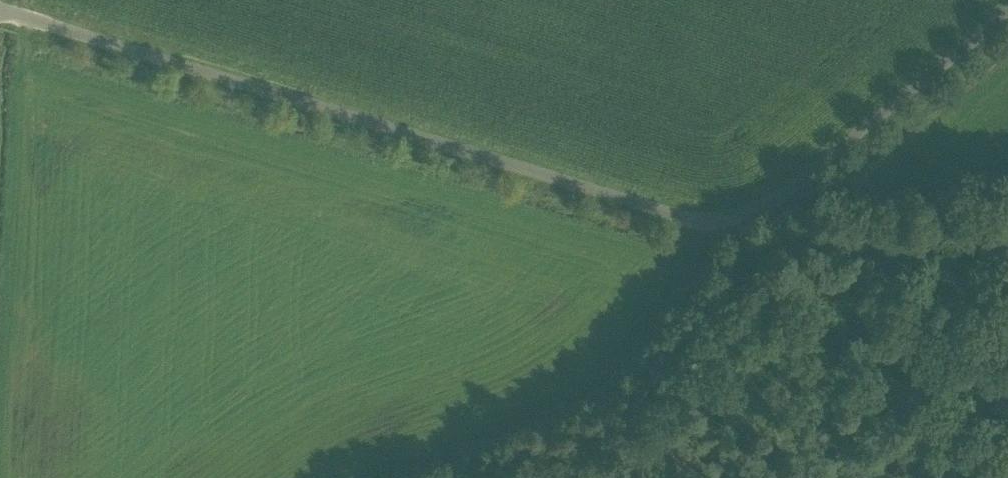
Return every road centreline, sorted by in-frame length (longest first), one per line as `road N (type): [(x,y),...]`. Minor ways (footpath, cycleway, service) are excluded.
road 1 (unclassified): [(1007,5),(772,202),(734,218),(692,218),(0,2)]

